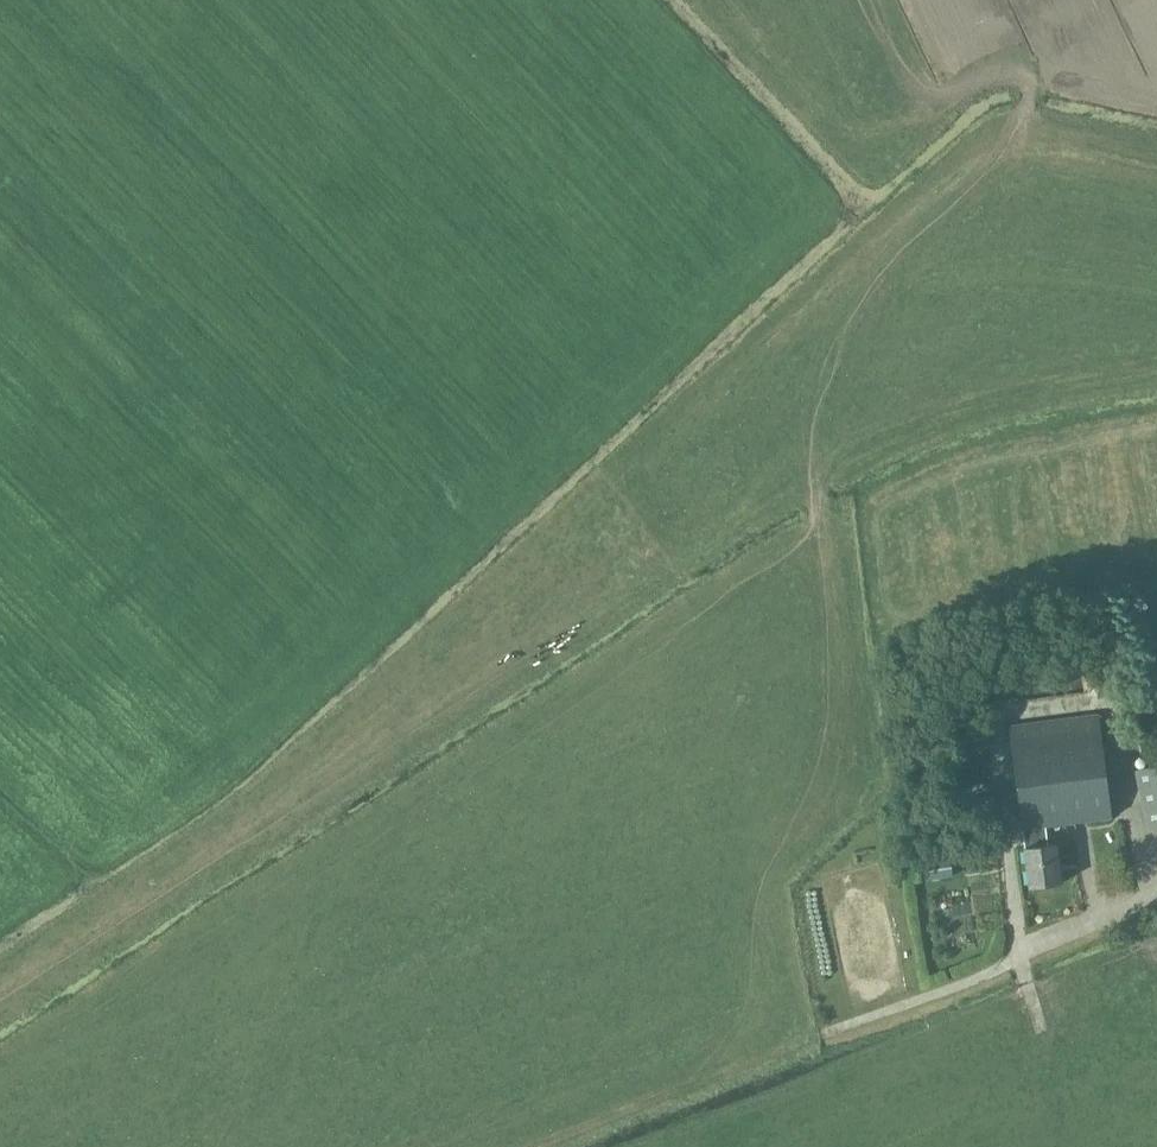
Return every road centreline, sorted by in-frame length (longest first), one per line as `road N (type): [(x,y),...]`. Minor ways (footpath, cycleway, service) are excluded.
road 1 (track): [(799,616),(816,522),(814,423),(849,334),(866,299),(1021,134),(1030,76)]
road 2 (track): [(1042,1031),(1027,985),(996,736)]

